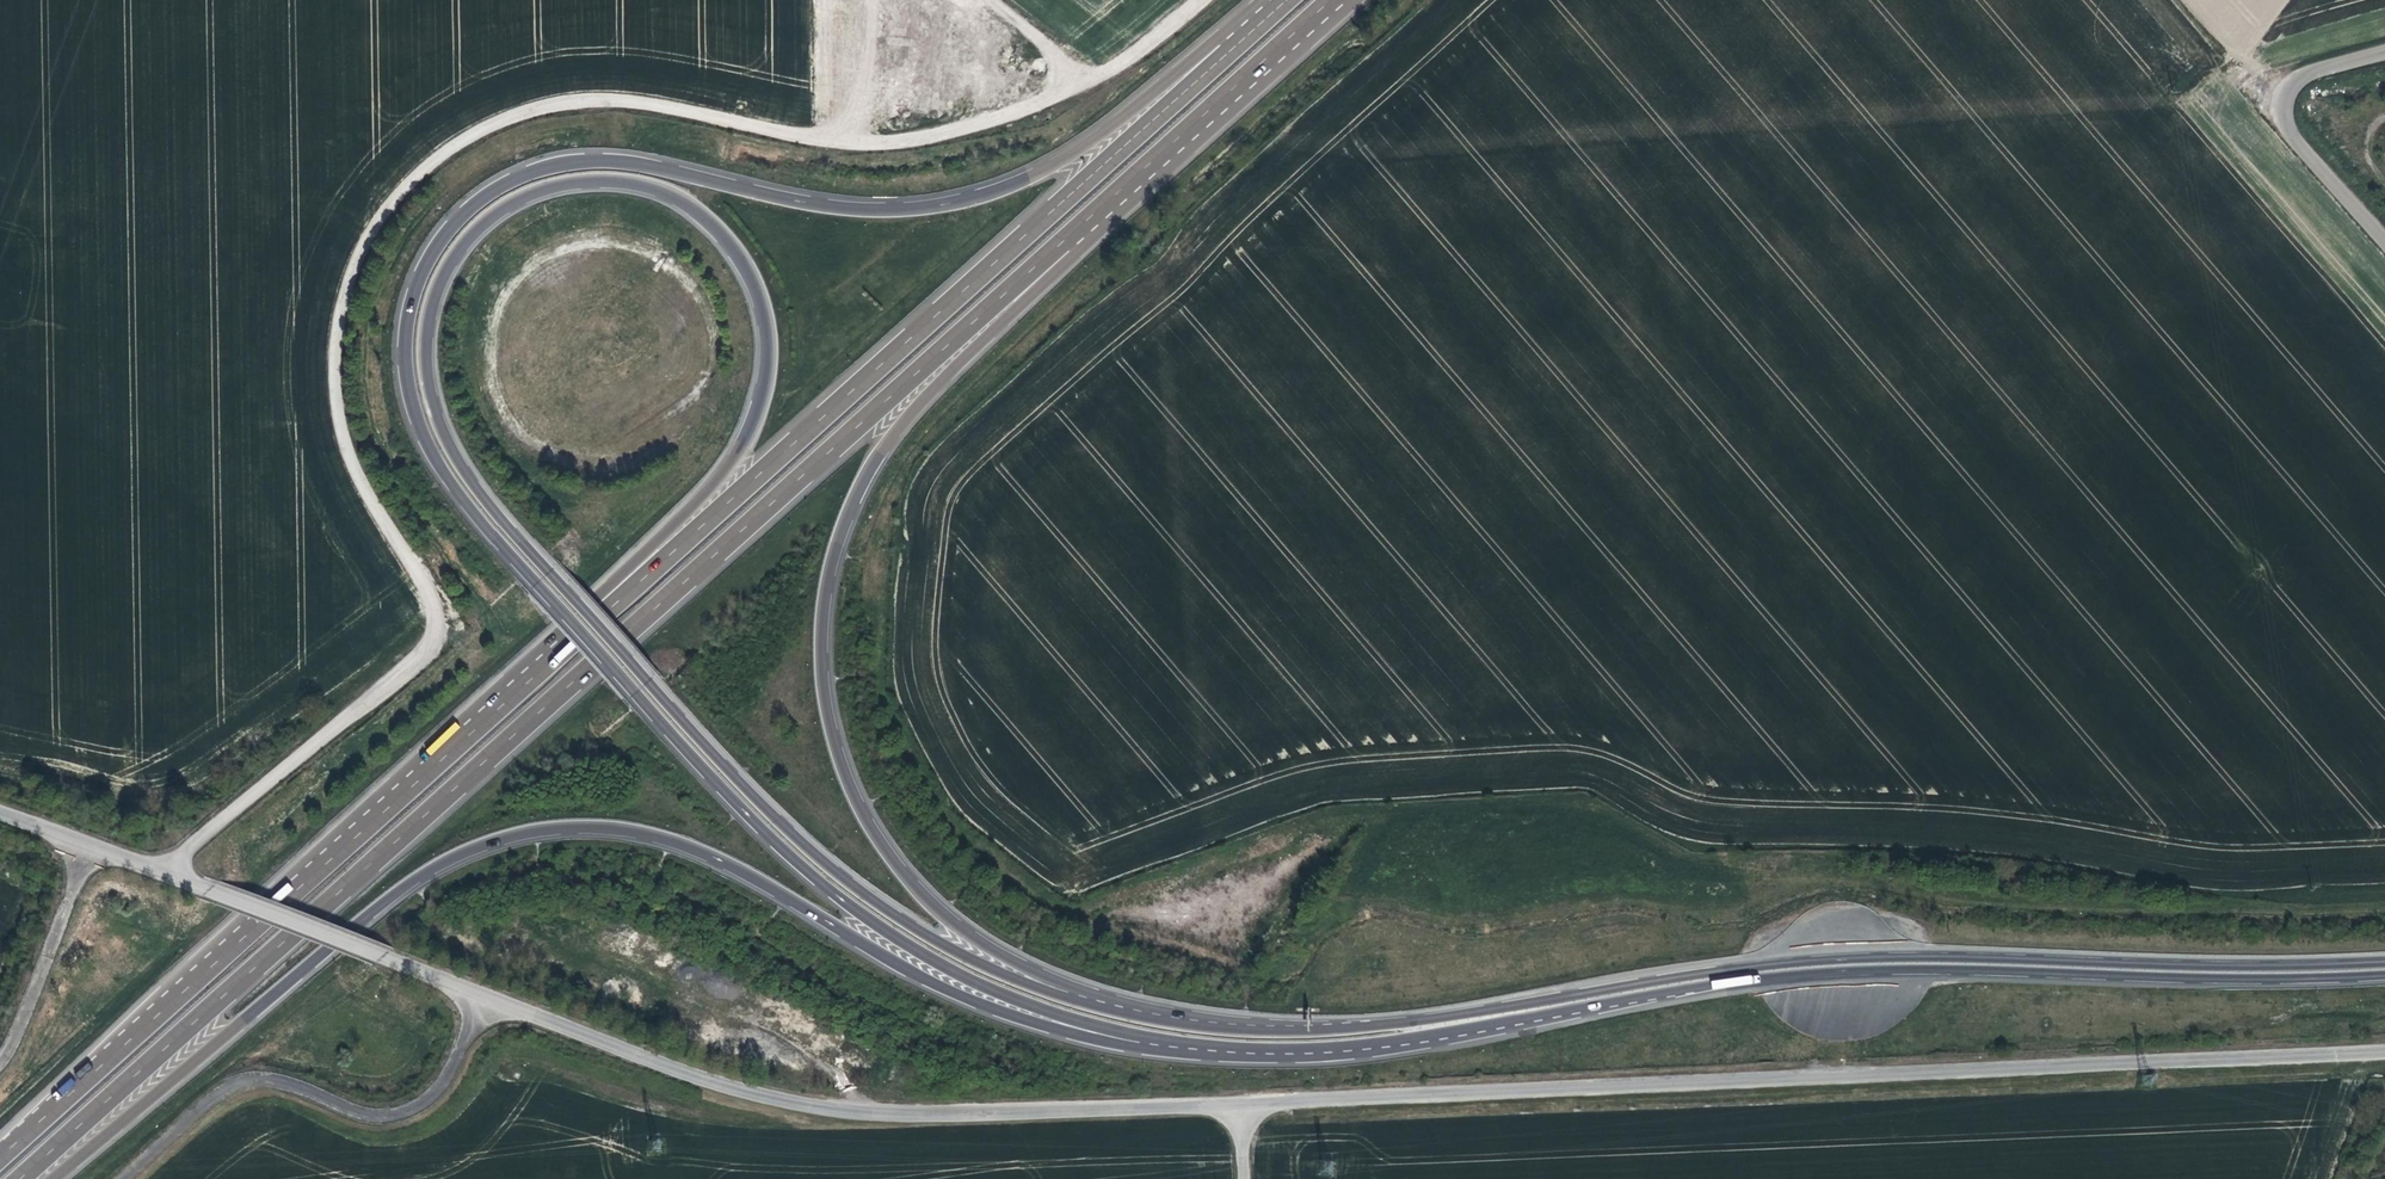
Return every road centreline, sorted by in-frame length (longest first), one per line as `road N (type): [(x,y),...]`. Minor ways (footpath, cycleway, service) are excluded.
road 1 (motorway): [(1277,0),(1235,22),(1064,154),(1000,187),(932,204),(803,202),(637,162),(574,159),(510,174),(444,234),(415,287),(406,335),(415,408),(455,491),(774,843),(873,925),(944,966),(1009,998),(1185,1047)]
road 2 (motorway): [(1127,1012),(985,968),(852,886),(751,795),(525,546),(472,480),(432,393),(427,345),(436,296),(456,256),(512,200),(604,177),(649,185),(709,222),(743,259),(764,310),(766,349),(757,418),(725,474),(630,565),(595,622)]
road 3 (track): [(164,871),(415,665),(433,639),(428,592),(353,467),(335,384),(352,272),(377,222),(421,173),(488,129),(571,102),(647,103),(816,142),(945,135),(1096,79),(1202,0)]
road 4 (motorway): [(18,1178),(1096,208)]
road 5 (motorway): [(56,1178),(412,882),(510,836),(572,828),(659,838),(711,856),(979,1008),(1081,1040),(1144,1051),(1185,1047)]
road 6 (unclassified): [(1240,1101),(882,1114),(804,1106),(605,1046),(0,814)]
road 7 (motorway): [(2384,962),(1861,957),(1745,965),(1315,1030),(1127,1012)]
road 8 (motorway): [(1185,1047),(1306,1053),(1385,1044),(1677,988),(1858,969),(2384,974)]
road 9 (unclassified): [(2384,1051),(1240,1101)]
road 10 (motorway): [(1127,1012),(992,946),(900,871),(854,797),(828,708),(822,621),(840,534),(868,466),(1096,208)]
road 11 (track): [(1330,145),(2278,99)]
road 12 (motorway): [(1288,0),(595,622)]
road 13 (motorway): [(595,622),(0,1157)]
road 14 (motorway): [(1096,208),(1328,0)]
road 15 (unclassified): [(2278,99),(2287,130),(2384,242)]
road 16 (track): [(2188,0),(2278,99)]
road 17 (track): [(1072,89),(1051,48),(992,0)]
road 18 (unclassified): [(2278,99),(2316,70),(2384,51)]

